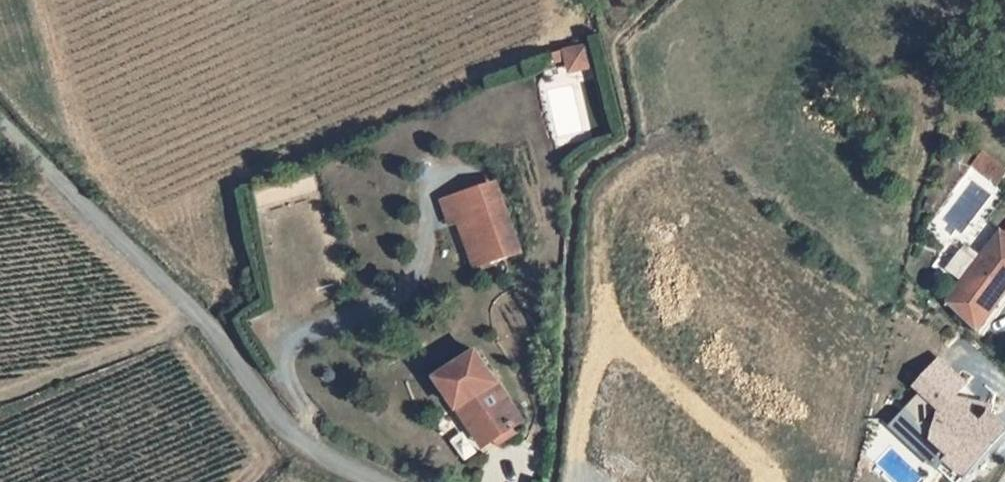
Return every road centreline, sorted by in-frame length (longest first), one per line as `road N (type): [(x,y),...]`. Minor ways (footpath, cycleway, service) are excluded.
road 1 (unclassified): [(378,481),(307,445),(262,404),(195,312),(0,119)]
road 2 (track): [(644,162),(606,199),(596,229),(606,337)]

